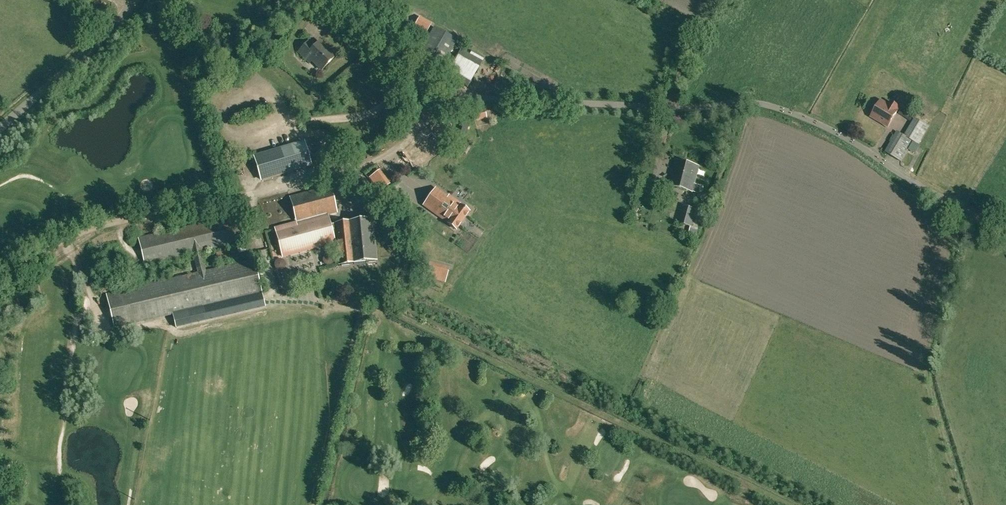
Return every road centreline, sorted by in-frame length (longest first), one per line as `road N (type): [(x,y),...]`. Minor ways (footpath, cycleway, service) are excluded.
road 1 (unclassified): [(1005,233),(819,124),(758,103),(461,97)]
road 2 (track): [(249,195),(103,223),(0,281)]
road 3 (unclassified): [(0,129),(136,0)]
road 4 (track): [(328,173),(310,135),(229,157)]
road 5 (track): [(328,173),(343,215),(358,212),(369,208),(373,190),(359,165)]

